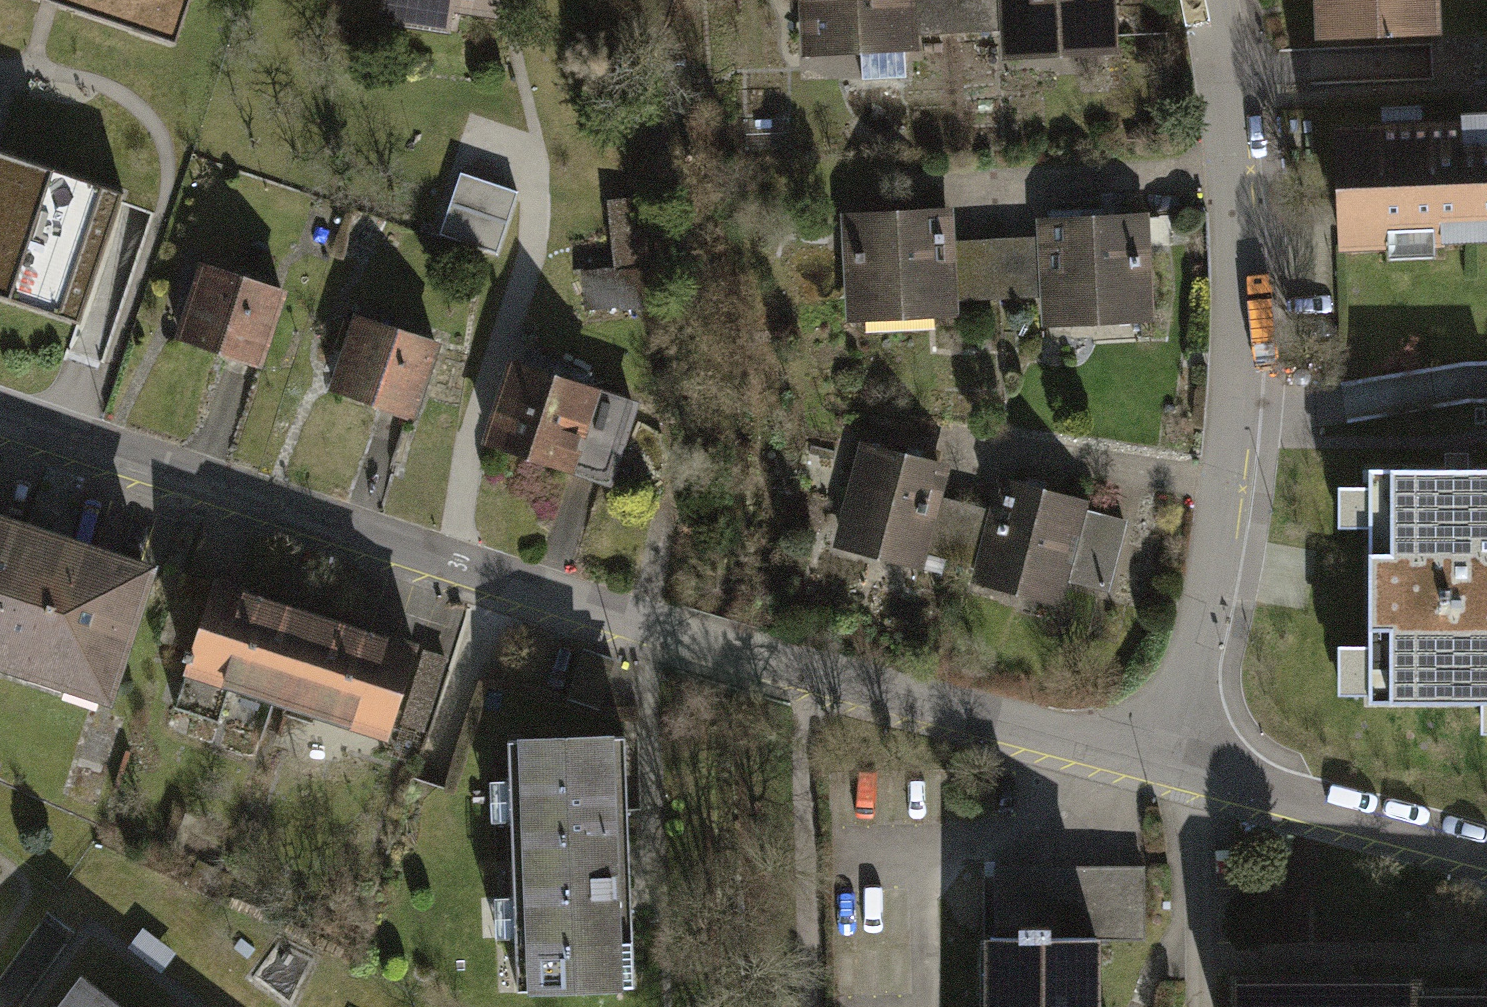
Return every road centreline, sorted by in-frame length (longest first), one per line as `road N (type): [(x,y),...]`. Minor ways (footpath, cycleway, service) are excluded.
road 1 (residential): [(0,414),(750,659),(1168,768)]
road 2 (residential): [(1206,0),(1224,73),(1240,262),(1225,469),(1201,630),(1168,768)]
road 3 (track): [(437,557),(520,318),(540,156),(509,28)]
road 4 (residential): [(1168,768),(1486,854)]

